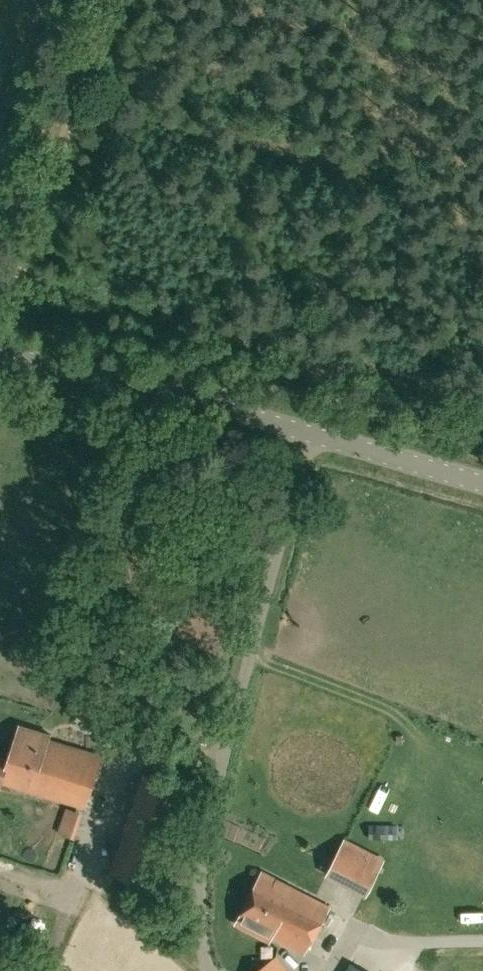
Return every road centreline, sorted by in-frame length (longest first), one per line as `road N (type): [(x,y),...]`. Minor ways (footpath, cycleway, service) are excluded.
road 1 (unclassified): [(315,438),(208,790),(197,917),(210,970)]
road 2 (track): [(114,0),(5,348)]
road 3 (tertiary): [(315,438),(0,348)]
road 4 (tertiary): [(482,486),(315,438)]

